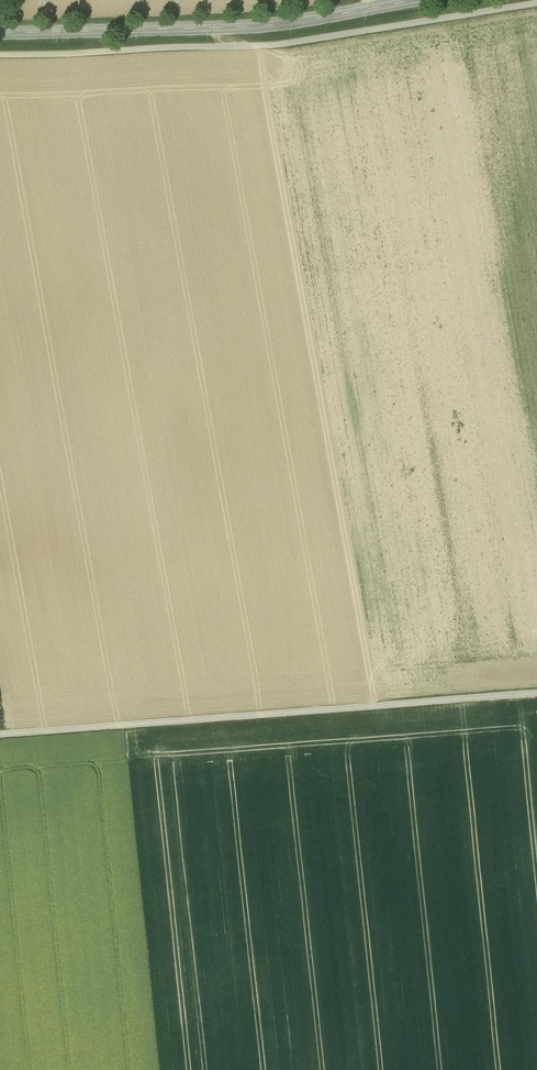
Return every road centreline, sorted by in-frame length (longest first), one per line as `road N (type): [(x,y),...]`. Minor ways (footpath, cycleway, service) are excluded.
road 1 (track): [(0,735),(536,696)]
road 2 (secondary): [(0,34),(294,23),(415,0)]

